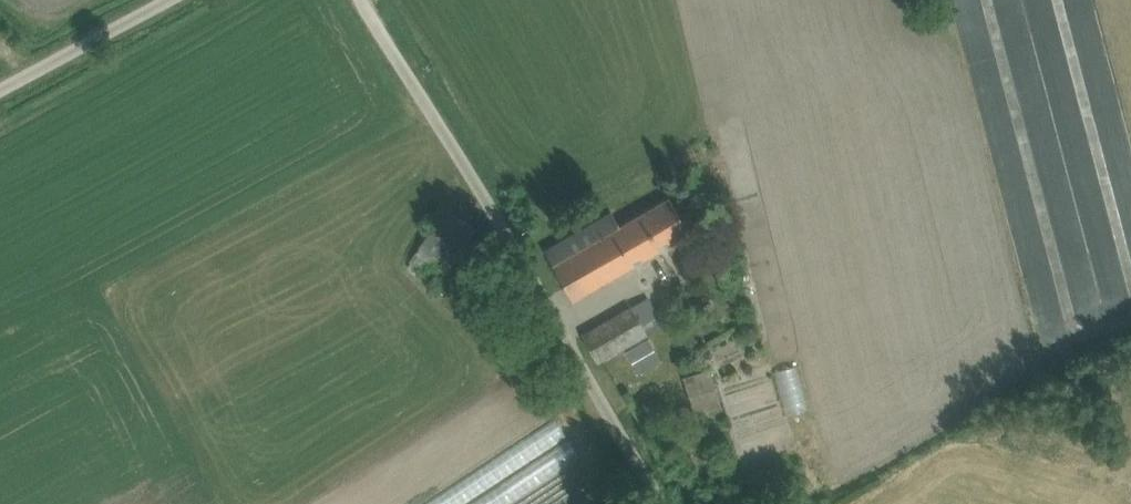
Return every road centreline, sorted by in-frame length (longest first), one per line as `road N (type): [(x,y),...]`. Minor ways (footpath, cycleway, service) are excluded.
road 1 (unclassified): [(658,503),(555,338),(501,223),(360,0)]
road 2 (unclassified): [(0,87),(165,0)]

